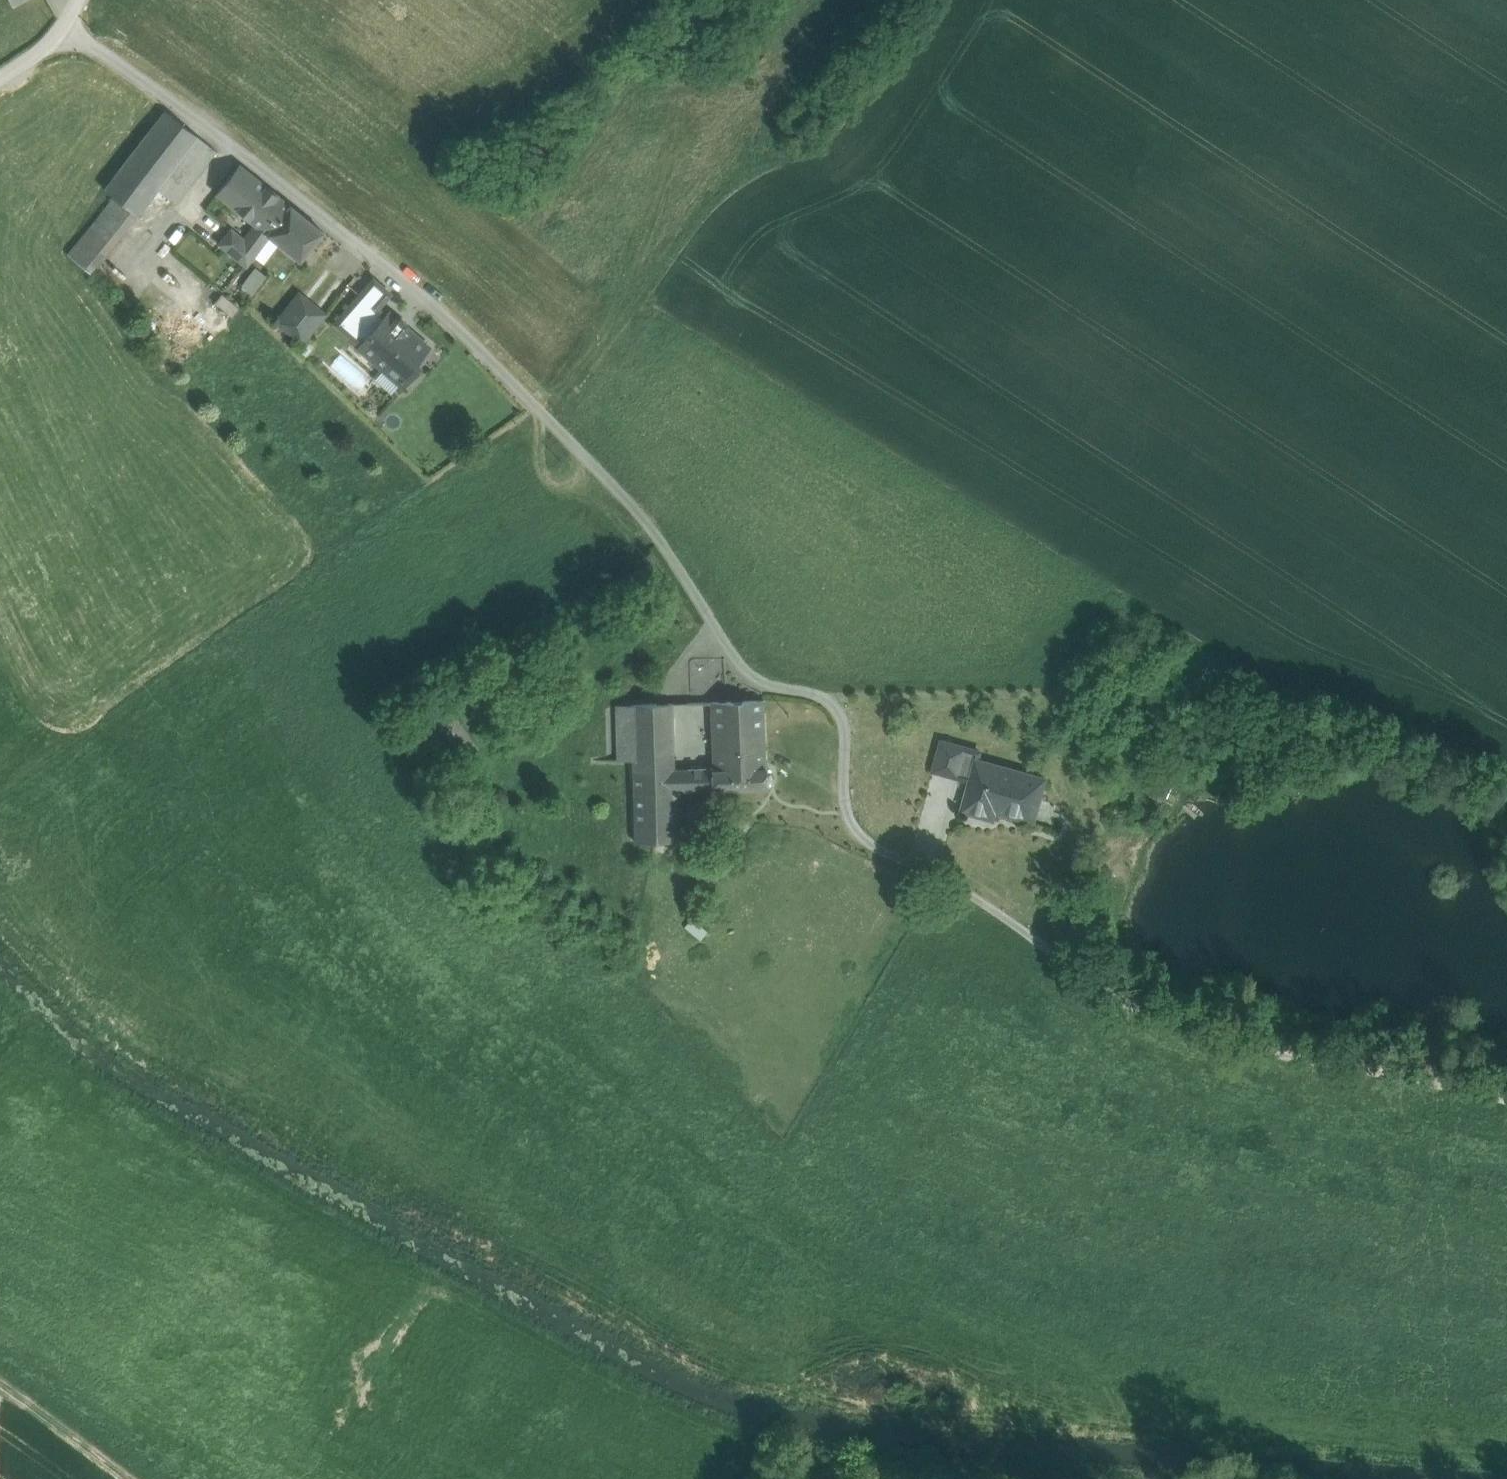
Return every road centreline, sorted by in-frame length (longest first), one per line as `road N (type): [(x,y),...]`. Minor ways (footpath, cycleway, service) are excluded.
road 1 (residential): [(62,31),(250,161),(479,348),(656,533),(742,669),(767,685),(833,703),(846,732),(844,793),(856,831),(979,900)]
road 2 (track): [(979,900),(1104,995),(1198,1034),(1506,1098)]
road 3 (track): [(0,1375),(140,1478)]

